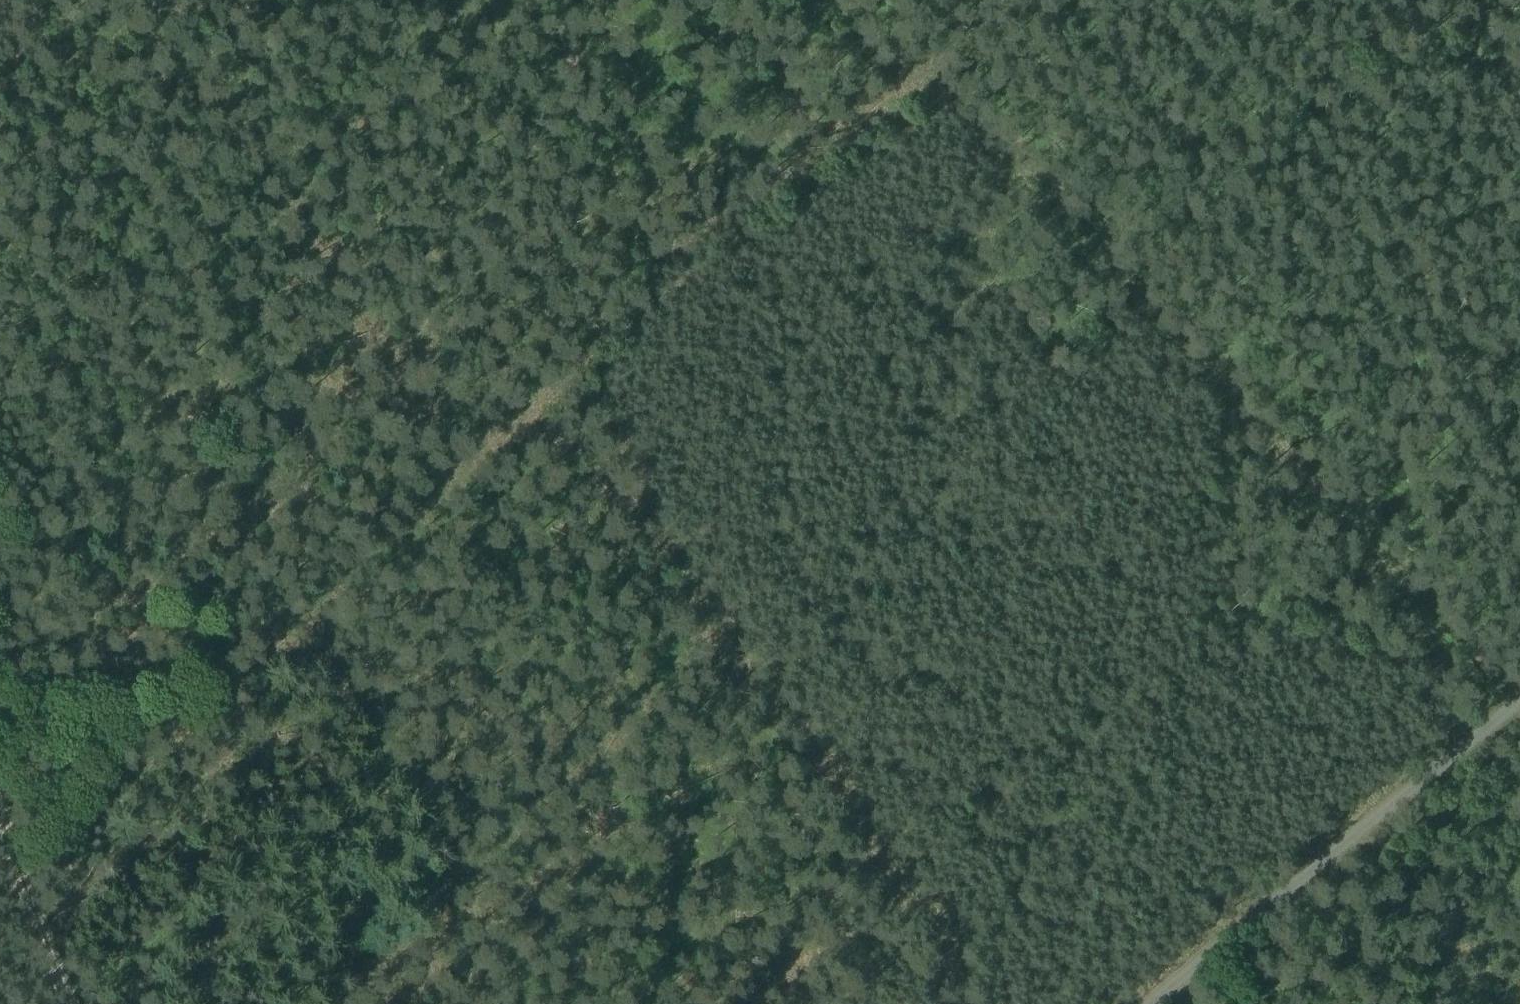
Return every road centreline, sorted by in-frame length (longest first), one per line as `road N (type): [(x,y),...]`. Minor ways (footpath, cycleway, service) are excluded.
road 1 (unclassified): [(1157,1003),(1519,702)]

